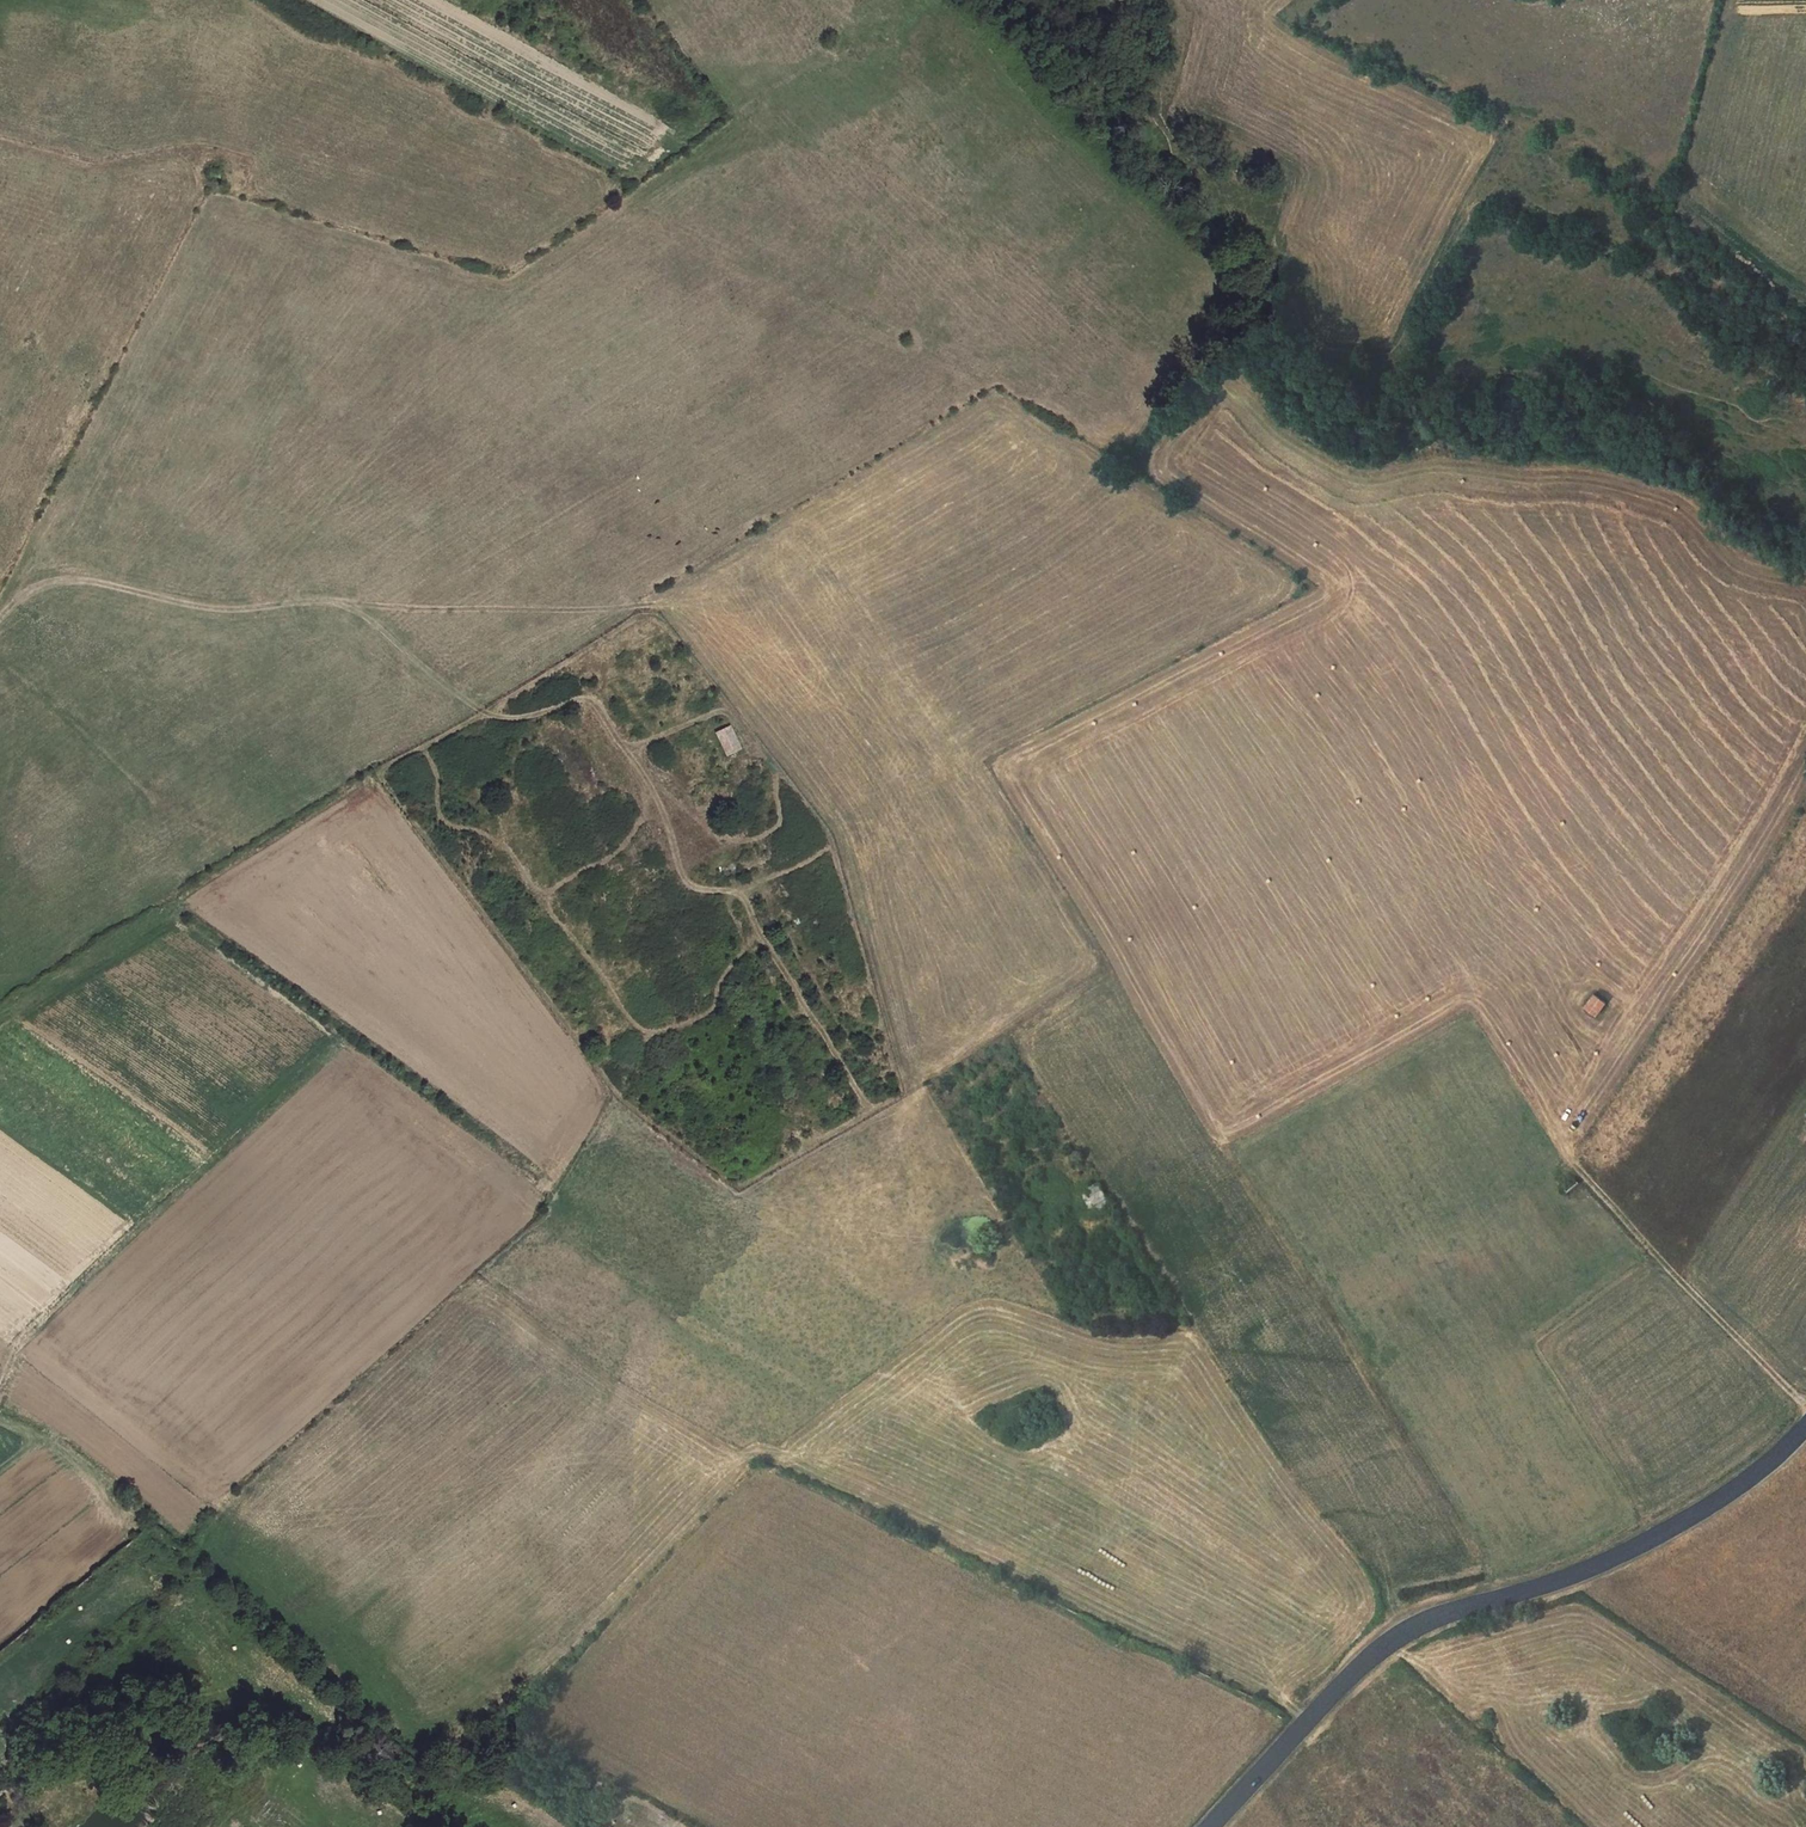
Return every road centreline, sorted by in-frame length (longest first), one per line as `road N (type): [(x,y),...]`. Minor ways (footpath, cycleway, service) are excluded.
road 1 (primary): [(1208,1826),(1383,1646),(1414,1626),(1570,1576),(1637,1545),(1749,1478),(1805,1423)]

